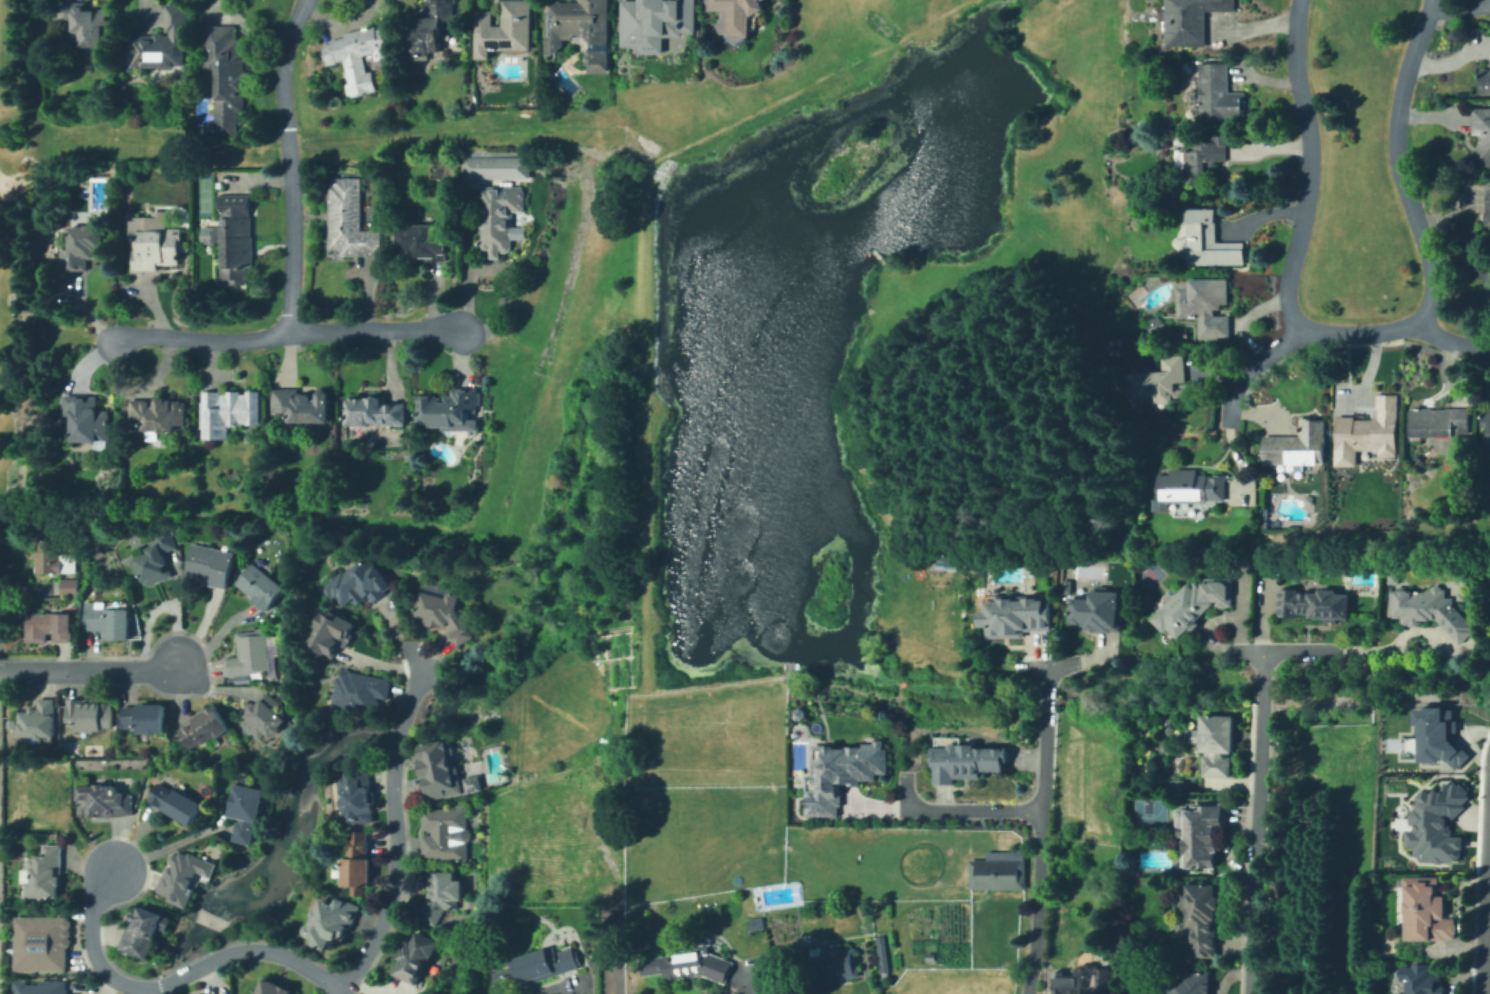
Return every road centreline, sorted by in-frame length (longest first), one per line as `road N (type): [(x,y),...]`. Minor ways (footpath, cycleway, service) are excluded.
road 1 (residential): [(1229,426),(1239,382),(1282,352),(1303,325),(1293,316),(1287,282),(1308,184),(1299,0)]
road 2 (residential): [(341,989),(292,959),(255,950),(223,956),(161,987),(121,983),(100,966),(89,939),(92,901),(114,868)]
road 3 (residential): [(1028,993),(1049,668),(1021,669)]
road 4 (residential): [(114,338),(463,330)]
road 5 (residential): [(1263,649),(1250,993)]
road 6 (residential): [(1419,325),(1433,274),(1395,141),(1400,91),(1430,0)]
road 7 (residential): [(306,0),(284,58),(289,331)]
road 8 (residential): [(341,989),(382,925),(397,877),(396,756)]
road 9 (residential): [(1489,797),(1484,993)]
road 10 (residential): [(1303,325),(1345,332),(1419,325),(1489,346)]
road 11 (residential): [(0,672),(176,664)]
road 12 (residential): [(1042,812),(916,809),(906,797),(906,776)]

